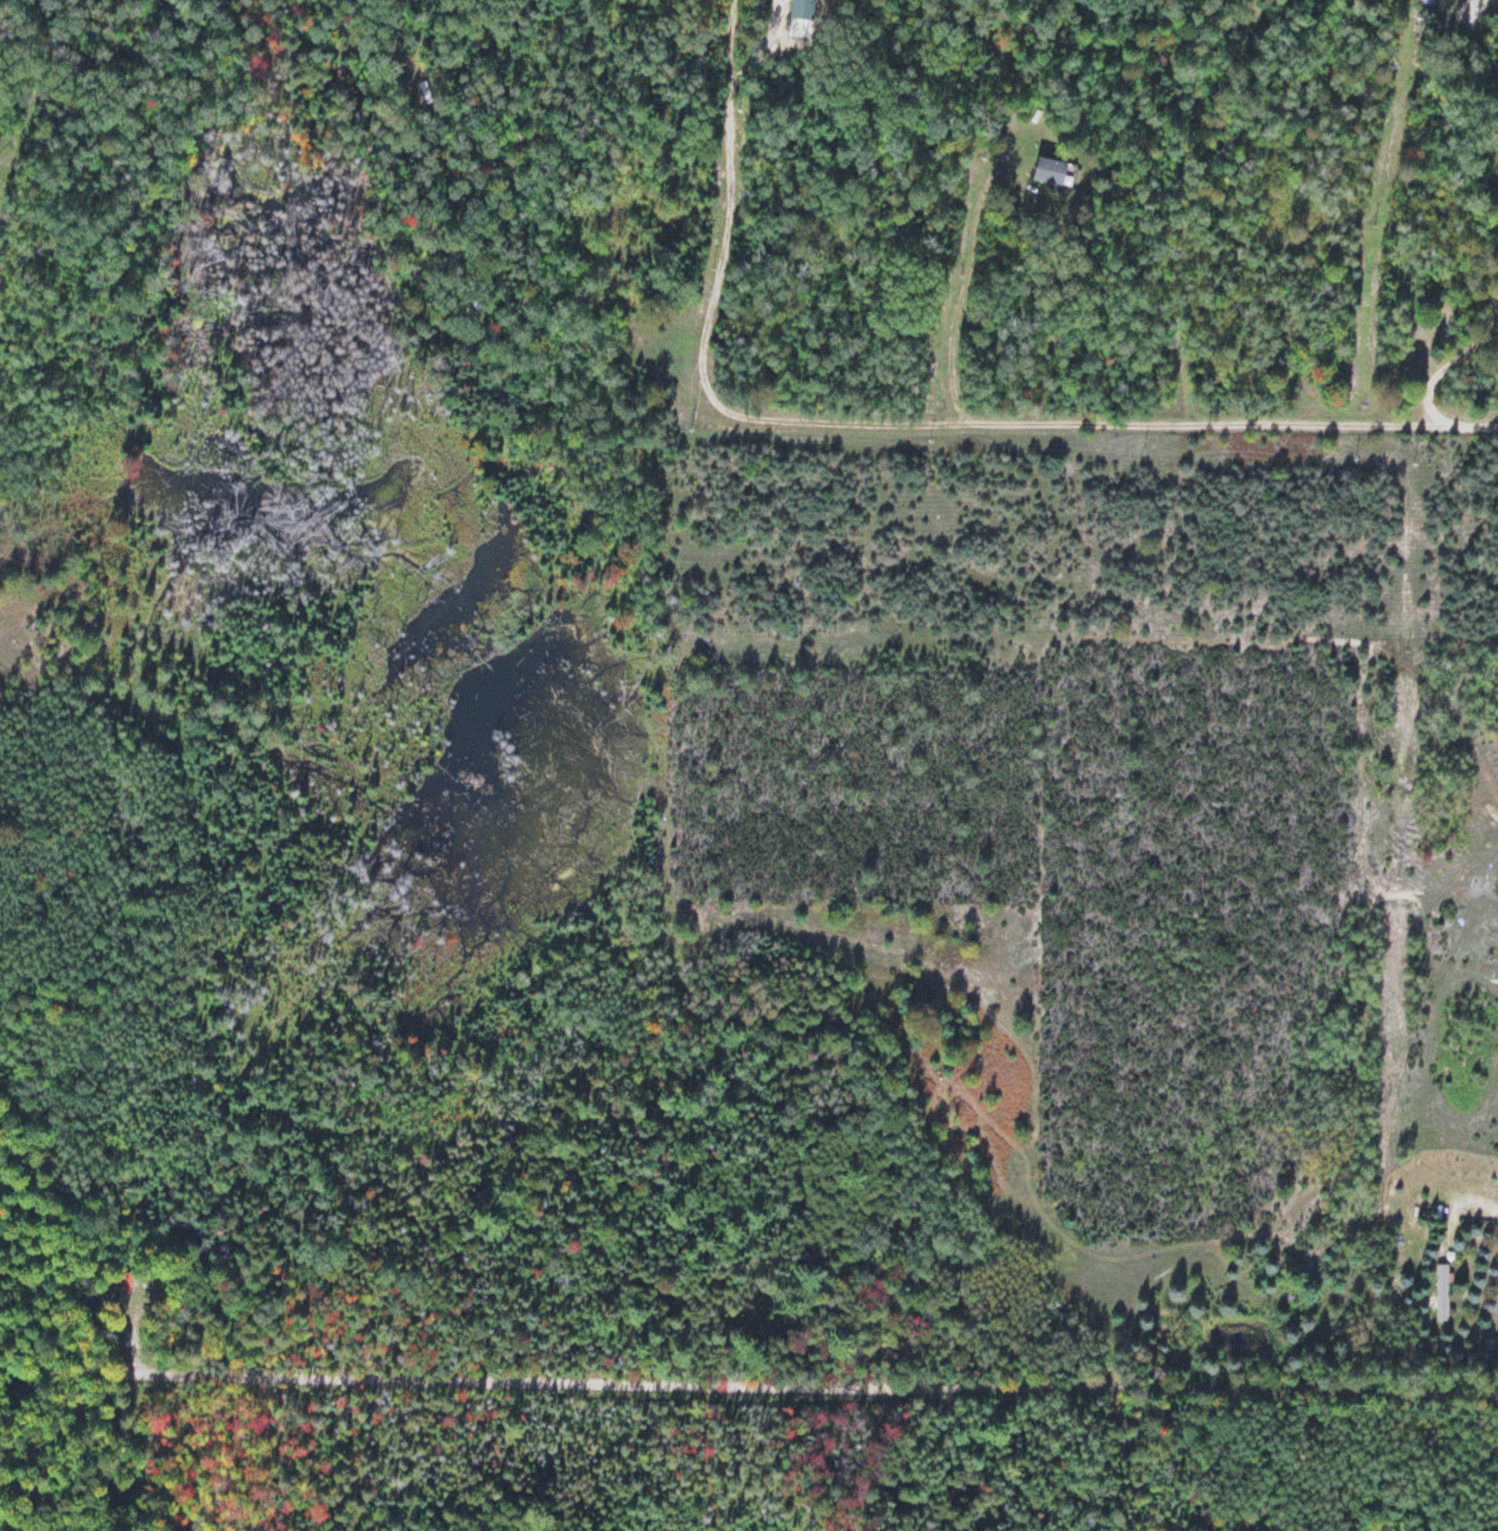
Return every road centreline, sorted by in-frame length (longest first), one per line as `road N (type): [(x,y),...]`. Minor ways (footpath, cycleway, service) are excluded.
road 1 (residential): [(1497,1395),(0,1370)]

